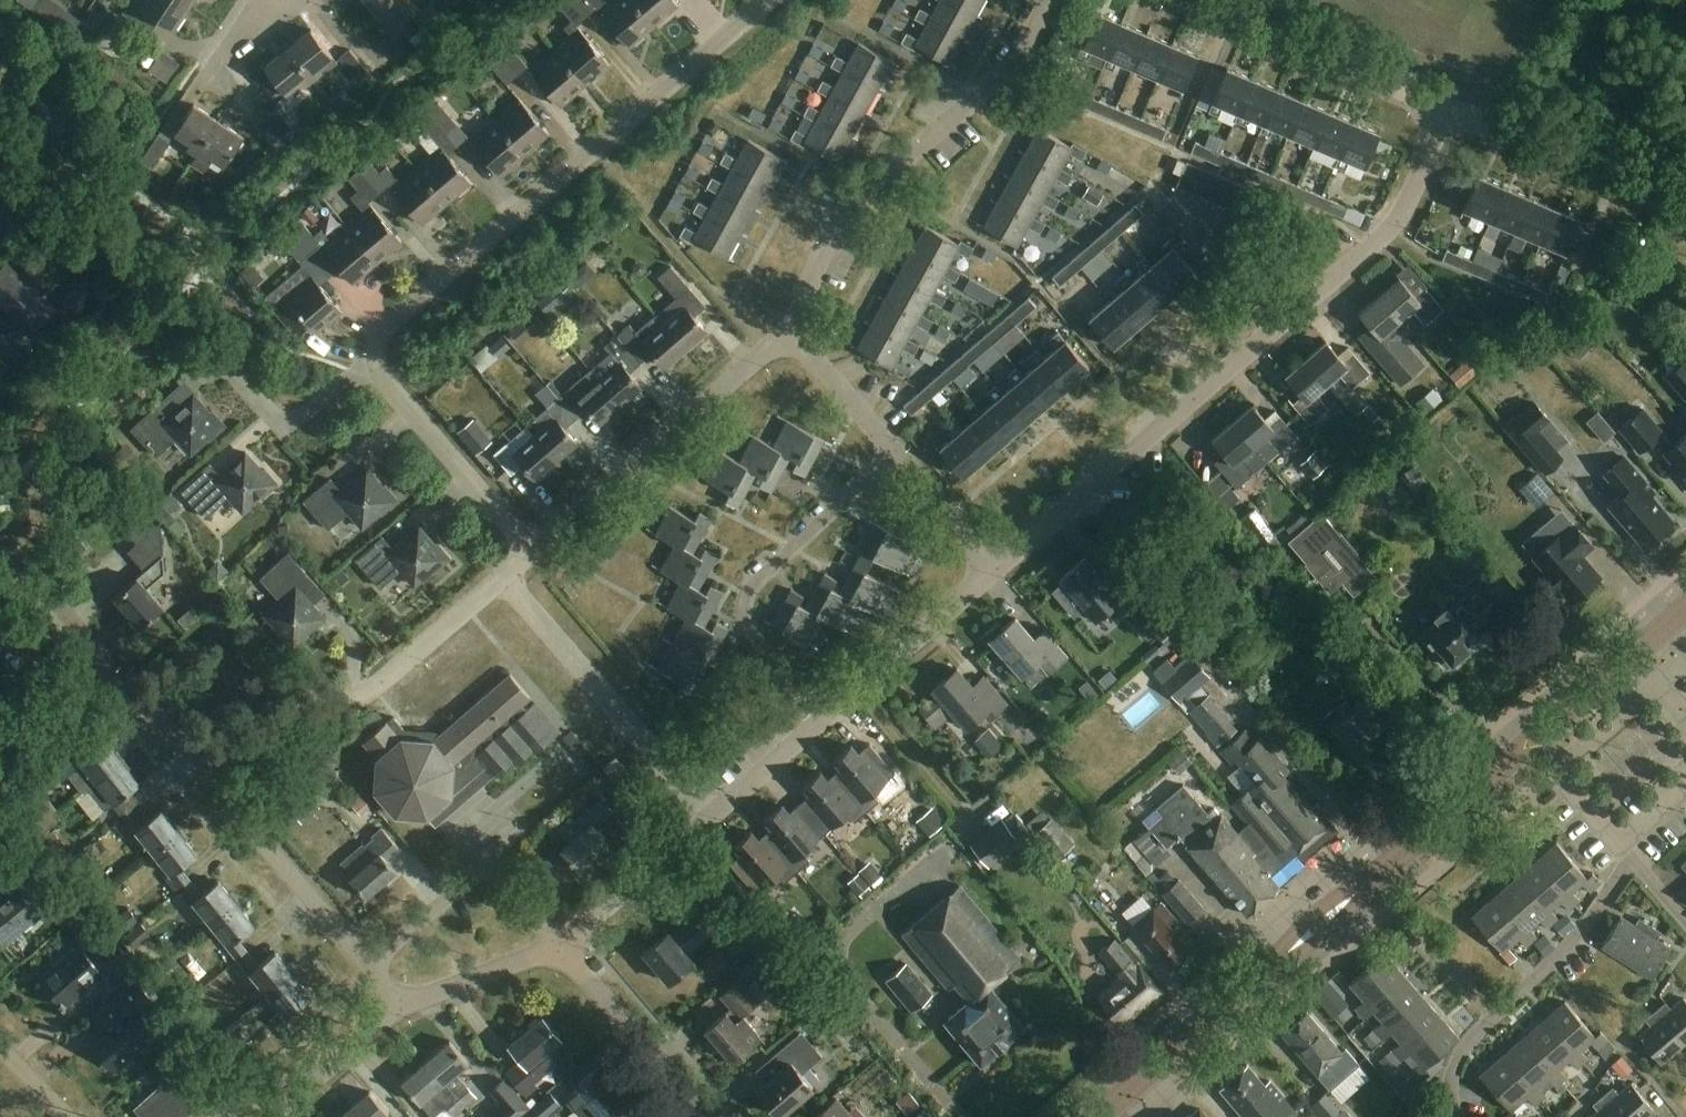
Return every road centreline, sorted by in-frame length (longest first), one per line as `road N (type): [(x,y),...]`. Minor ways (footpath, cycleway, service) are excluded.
road 1 (residential): [(529,553),(391,391),(377,362),(384,330),(590,142),(767,0)]
road 2 (residential): [(999,564),(1395,227),(1451,109)]
road 3 (secondary): [(1081,1116),(1319,929),(1540,730)]
road 4 (residential): [(799,333),(836,220),(1015,67),(1053,0)]
road 5 (residential): [(203,772),(233,750),(363,697),(529,553)]
road 6 (residential): [(825,716),(749,630),(745,605),(753,587),(894,454)]
road 7 (residential): [(529,553),(767,351),(799,333)]
road 8 (residential): [(565,946),(825,716)]
road 9 (residential): [(1451,109),(1182,0)]
road 10 (residential): [(374,966),(203,772)]
road 11 (residential): [(1685,210),(1451,109)]
road 12 (residential): [(374,966),(475,877),(503,879),(552,952)]
road 13 (residential): [(825,716),(999,564)]
road 14 (residential): [(707,1116),(565,946)]
road 15 (residential): [(1630,858),(1562,950),(1496,1020)]
road 16 (secondary): [(1540,730),(1685,606)]
road 17 (residential): [(112,669),(0,538)]
road 18 (residential): [(272,1116),(402,1004)]
road 19 (residential): [(402,1004),(552,952)]
road 20 (residential): [(1630,858),(1540,730)]
road 21 (residential): [(894,454),(799,333)]
road 22 (residential): [(999,564),(894,454)]
road 23 (residential): [(0,756),(112,669)]
road 24 (residential): [(203,772),(112,669)]
road 25 (residential): [(1417,928),(1496,1020)]

